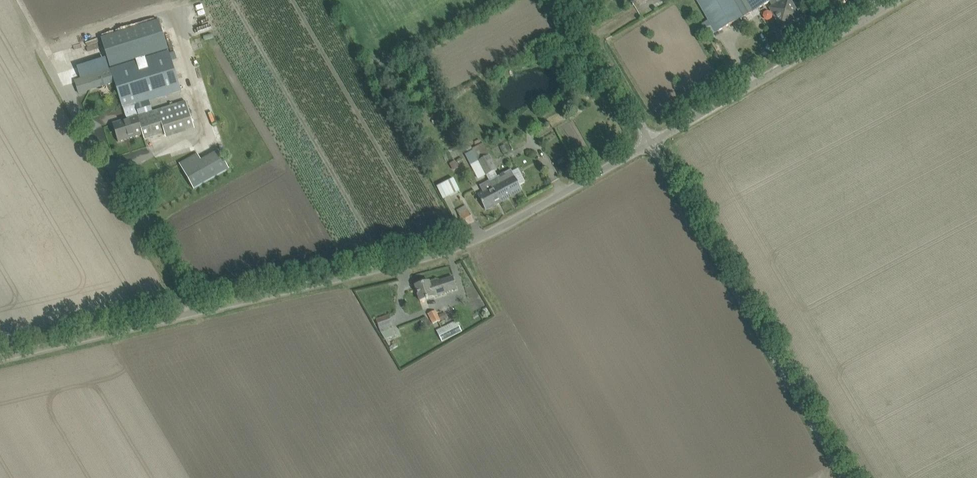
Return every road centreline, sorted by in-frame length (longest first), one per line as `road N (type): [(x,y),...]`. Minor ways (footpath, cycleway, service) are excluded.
road 1 (unclassified): [(0,356),(481,237),(652,143)]
road 2 (unclassified): [(846,477),(652,143)]
road 3 (unclassified): [(652,143),(897,0)]
road 4 (unclassified): [(652,143),(566,0)]

